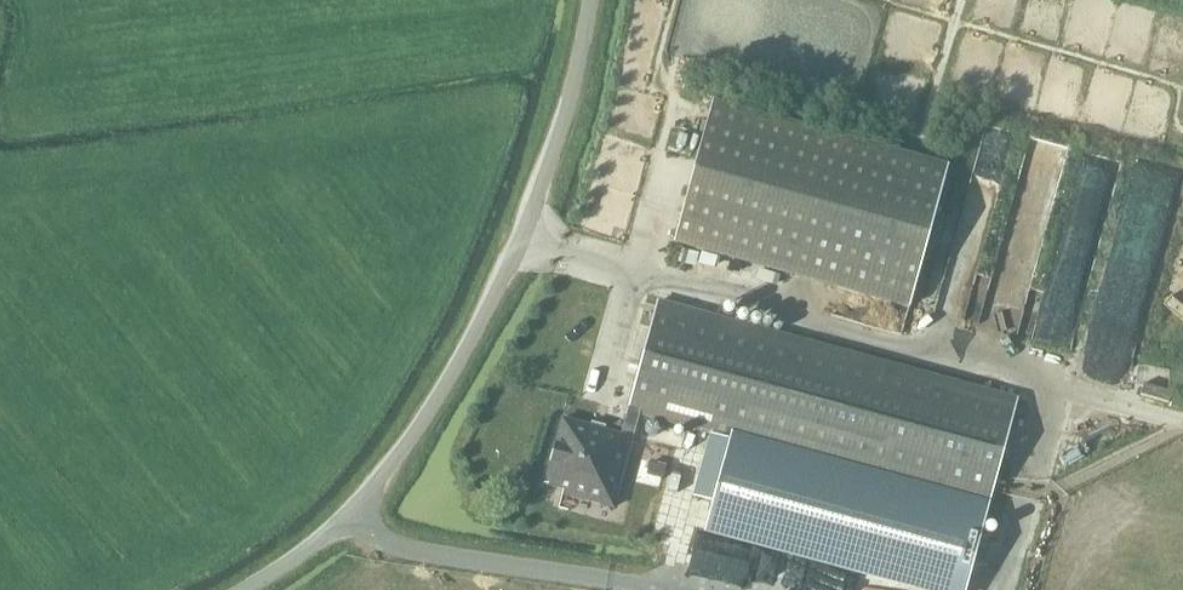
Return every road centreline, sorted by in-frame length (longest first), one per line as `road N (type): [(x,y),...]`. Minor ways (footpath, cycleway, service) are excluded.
road 1 (track): [(515,246),(1057,378),(986,589)]
road 2 (unclassified): [(242,589),(367,497),(445,385),(529,214),(567,103),(589,0)]
road 3 (track): [(675,589),(455,558),(385,542),(345,516)]

